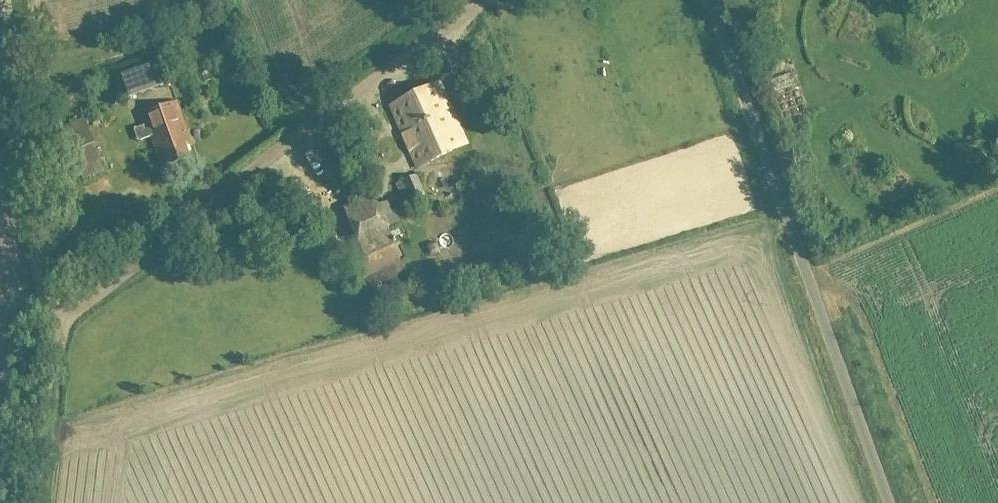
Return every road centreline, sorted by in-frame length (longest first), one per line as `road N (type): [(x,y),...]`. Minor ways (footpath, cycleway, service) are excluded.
road 1 (unclassified): [(492,0),(120,275),(68,326),(44,502)]
road 2 (unclassified): [(892,502),(711,0)]

